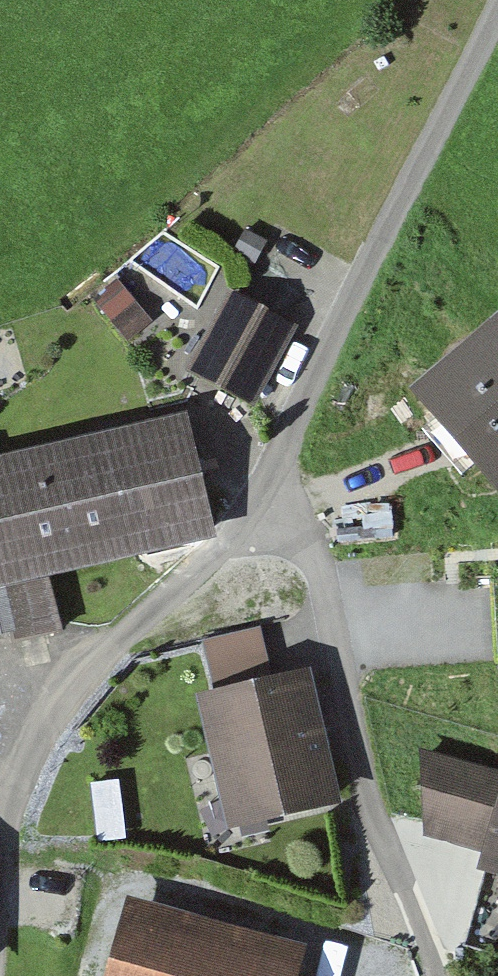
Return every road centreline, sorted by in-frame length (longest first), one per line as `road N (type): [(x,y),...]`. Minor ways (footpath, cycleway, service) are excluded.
road 1 (residential): [(0,903),(16,773),(116,641),(239,525),(287,446)]
road 2 (residential): [(287,446),(292,546),(347,680),(358,754),(434,975)]
road 3 (residential): [(287,446),(497,4)]

